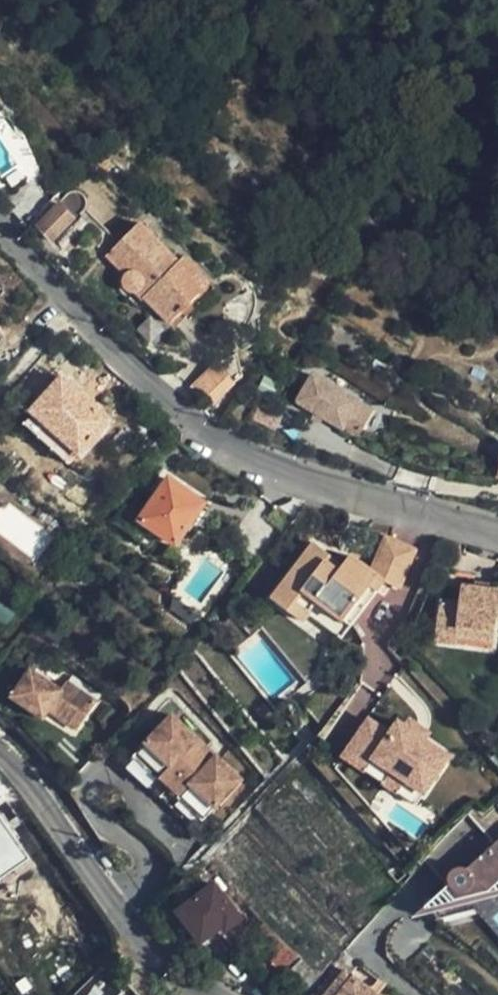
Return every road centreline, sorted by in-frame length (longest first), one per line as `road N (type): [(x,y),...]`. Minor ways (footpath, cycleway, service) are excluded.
road 1 (tertiary): [(497,535),(304,481),(192,426),(0,226)]
road 2 (tertiary): [(0,751),(25,774),(141,941),(191,994)]

